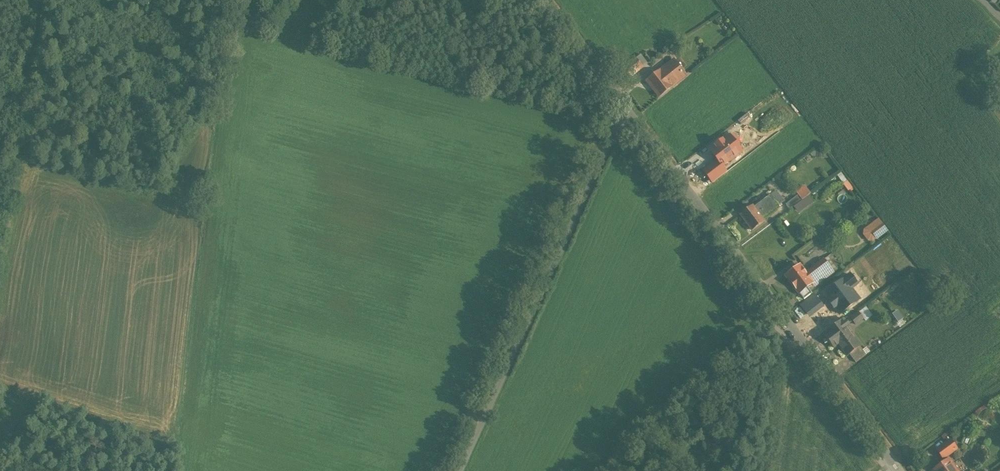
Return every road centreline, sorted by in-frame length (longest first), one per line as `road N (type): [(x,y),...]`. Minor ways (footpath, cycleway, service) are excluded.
road 1 (residential): [(899,470),(543,0)]

